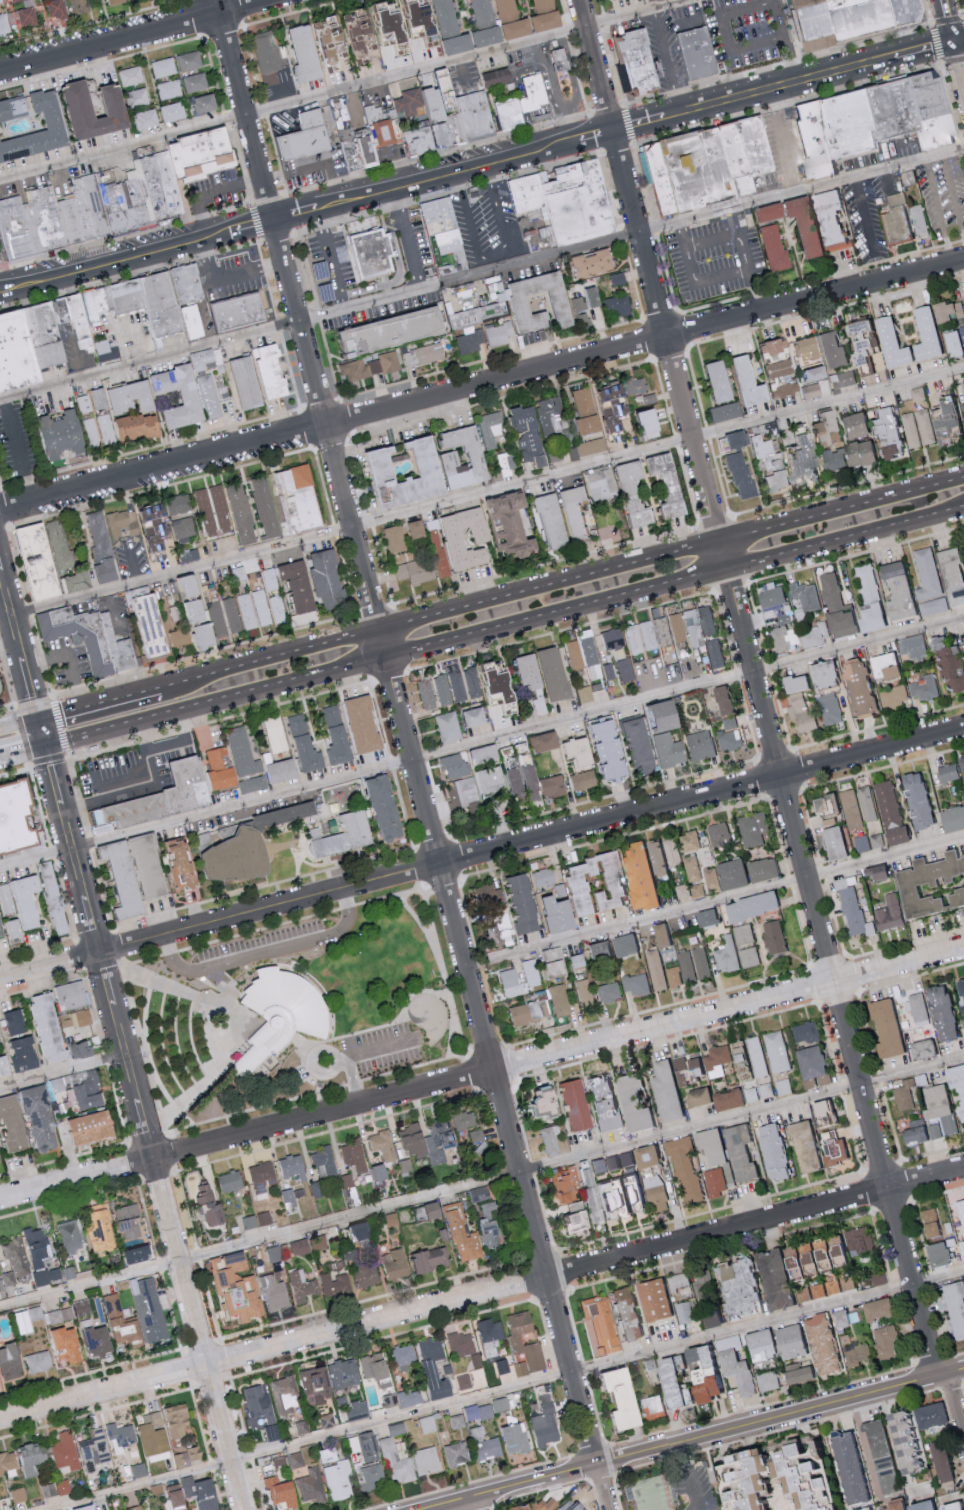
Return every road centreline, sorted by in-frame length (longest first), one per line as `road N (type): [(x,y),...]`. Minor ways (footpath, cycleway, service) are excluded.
road 1 (residential): [(0,1201),(963,945)]
road 2 (residential): [(963,725),(0,978)]
road 3 (tertiary): [(963,42),(0,293)]
road 4 (residential): [(0,1419),(963,1168)]
road 5 (residential): [(0,513),(963,262)]
road 6 (residential): [(610,1509),(388,659)]
road 7 (residential): [(727,572),(936,1375)]
road 8 (residential): [(246,1509),(43,735)]
road 9 (residential): [(380,633),(217,0)]
road 10 (residential): [(580,0),(721,544)]
road 11 (residential): [(596,1463),(963,1368)]
road 12 (primary): [(47,748),(388,659)]
road 13 (primary): [(721,544),(380,633)]
road 14 (primary): [(388,659),(727,572)]
road 15 (residential): [(0,73),(277,0)]
road 16 (primary): [(963,479),(721,544)]
road 17 (primary): [(727,572),(963,510)]
road 18 (primary): [(380,633),(160,691)]
road 19 (tertiary): [(43,735),(0,567)]
road 20 (residential): [(430,1509),(596,1463)]
road 21 (primary): [(160,691),(41,722)]

